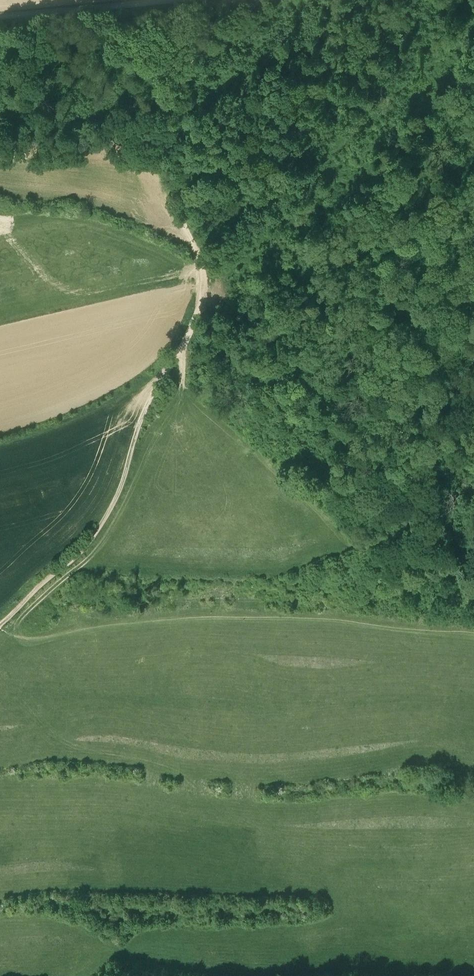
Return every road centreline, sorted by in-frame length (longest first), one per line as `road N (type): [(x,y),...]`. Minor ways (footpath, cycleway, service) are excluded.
road 1 (track): [(181,347),(202,299),(203,271),(177,201),(172,103),(201,45),(256,0)]
road 2 (track): [(0,624),(98,528),(153,395),(181,347)]
road 3 (unclassified): [(0,16),(163,0)]

